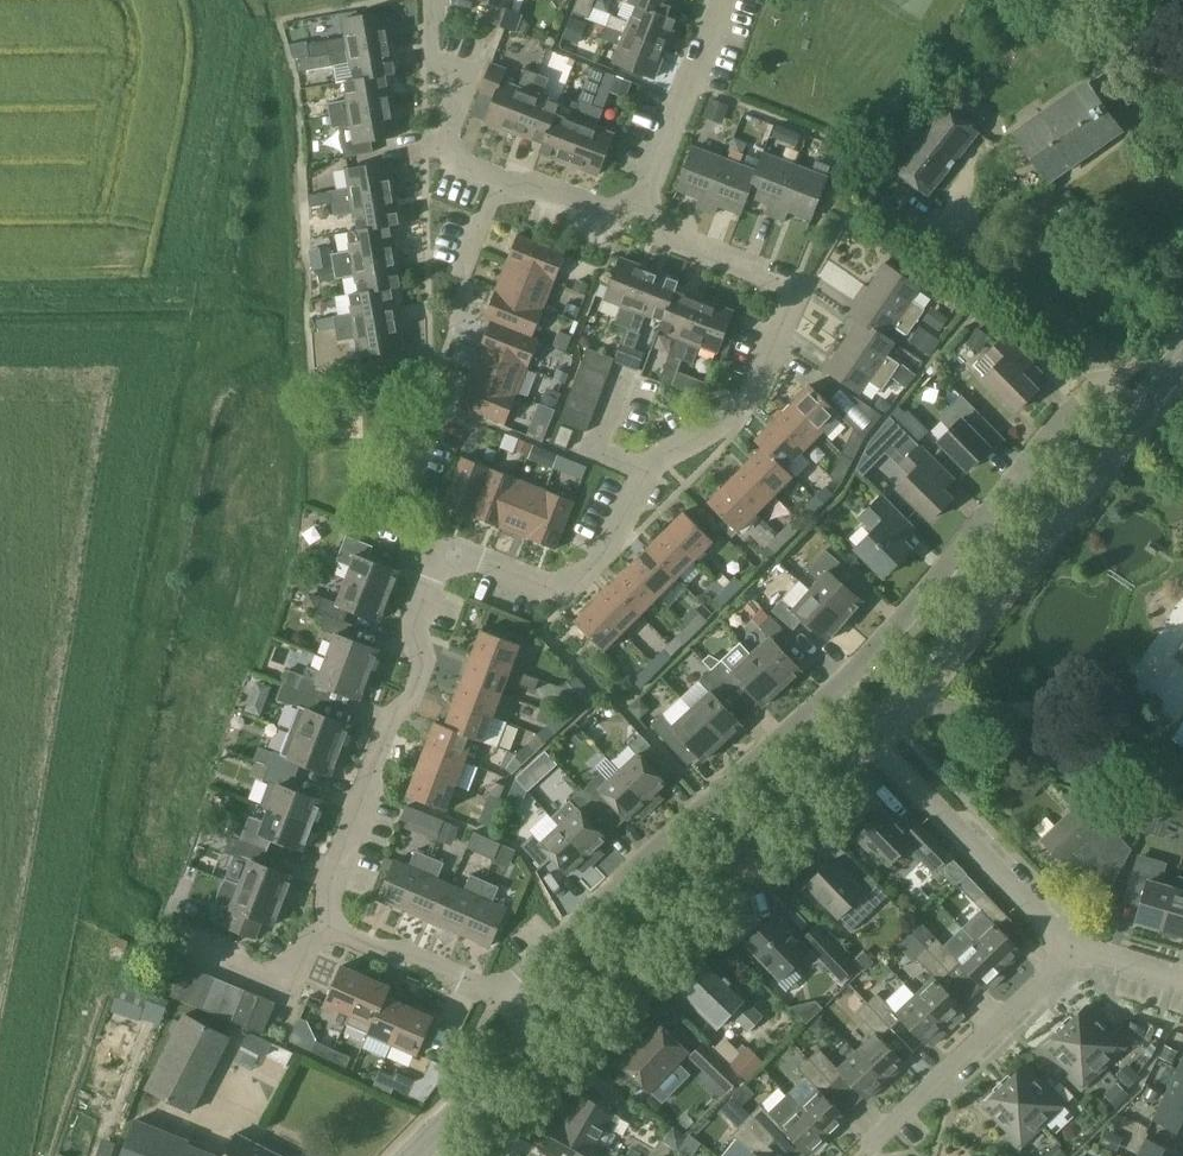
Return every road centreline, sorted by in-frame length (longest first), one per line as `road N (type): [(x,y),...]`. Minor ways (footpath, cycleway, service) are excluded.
road 1 (residential): [(501,994),(849,675),(928,593),(1066,413),(1101,389)]
road 2 (tertiary): [(538,1038),(869,730)]
road 3 (residential): [(647,471),(718,423),(757,384),(797,286),(665,234),(644,206)]
road 4 (tertiary): [(869,730),(944,653),(1141,407)]
road 5 (residential): [(330,927),(329,889),(397,708),(413,696),(425,665),(413,629),(445,553)]
road 6 (residential): [(1101,389),(1089,348),(836,184)]
road 7 (residential): [(1073,946),(869,730)]
road 8 (residential): [(865,1155),(1073,946)]
road 9 (residential): [(445,553),(482,559),(565,593),(604,556),(647,471)]
road 10 (residential): [(644,206),(726,0)]
road 11 (residential): [(505,175),(455,154),(448,67),(433,57),(437,0)]
road 12 (residential): [(167,940),(291,991),(311,939),(330,927)]
road 13 (residential): [(445,553),(388,524),(432,402)]
road 14 (residential): [(501,994),(330,927)]
road 15 (tertiary): [(421,1155),(538,1038)]
road 16 (residential): [(644,206),(631,201),(608,213),(505,175)]
road 17 (residential): [(647,471),(594,451),(625,370)]

